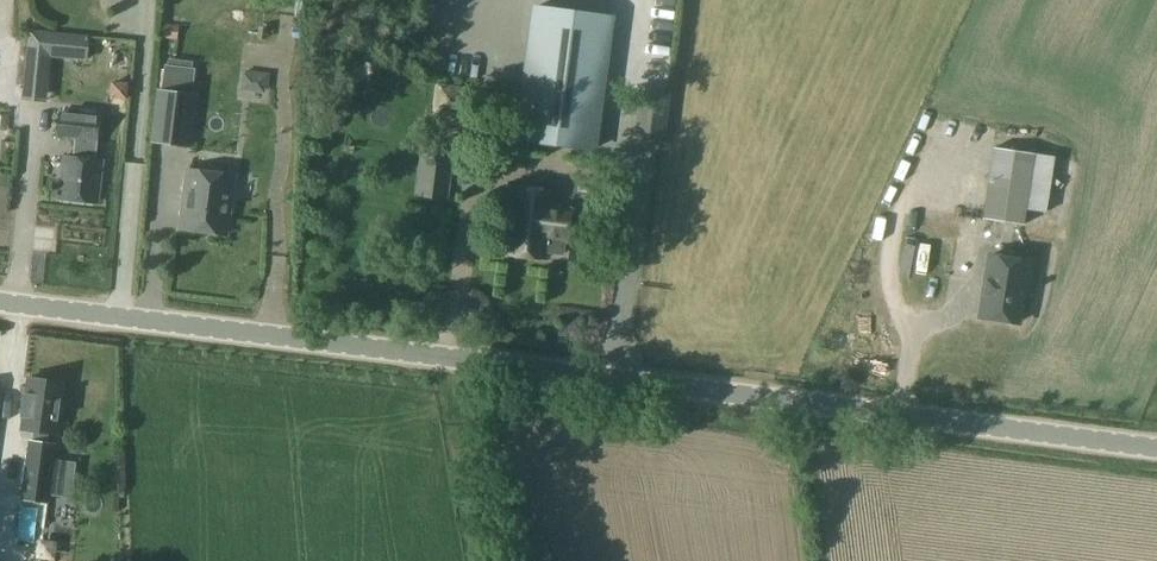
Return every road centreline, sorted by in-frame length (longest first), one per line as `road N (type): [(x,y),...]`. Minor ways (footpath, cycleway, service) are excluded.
road 1 (tertiary): [(1156,446),(0,300)]

